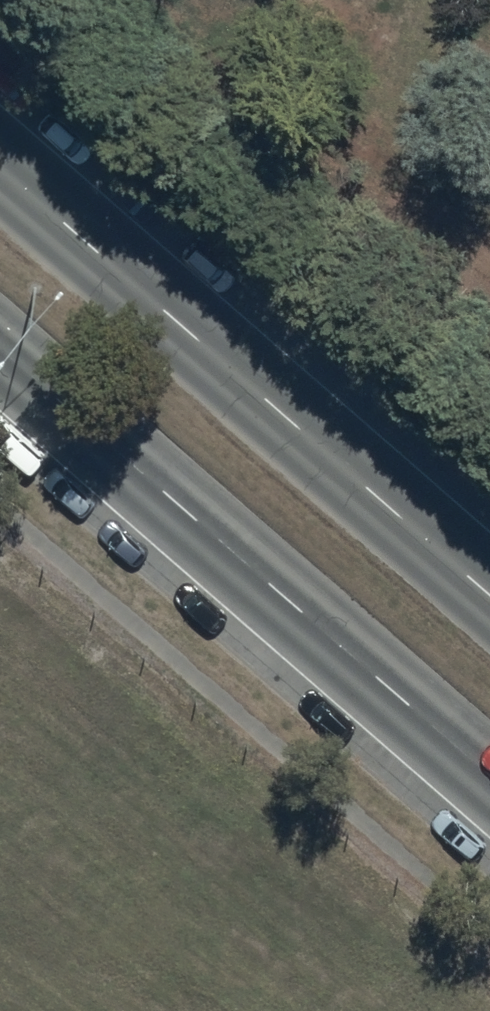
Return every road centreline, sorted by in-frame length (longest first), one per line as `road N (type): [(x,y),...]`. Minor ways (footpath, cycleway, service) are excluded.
road 1 (primary): [(0,168),(489,595)]
road 2 (primary): [(489,779),(0,352)]

